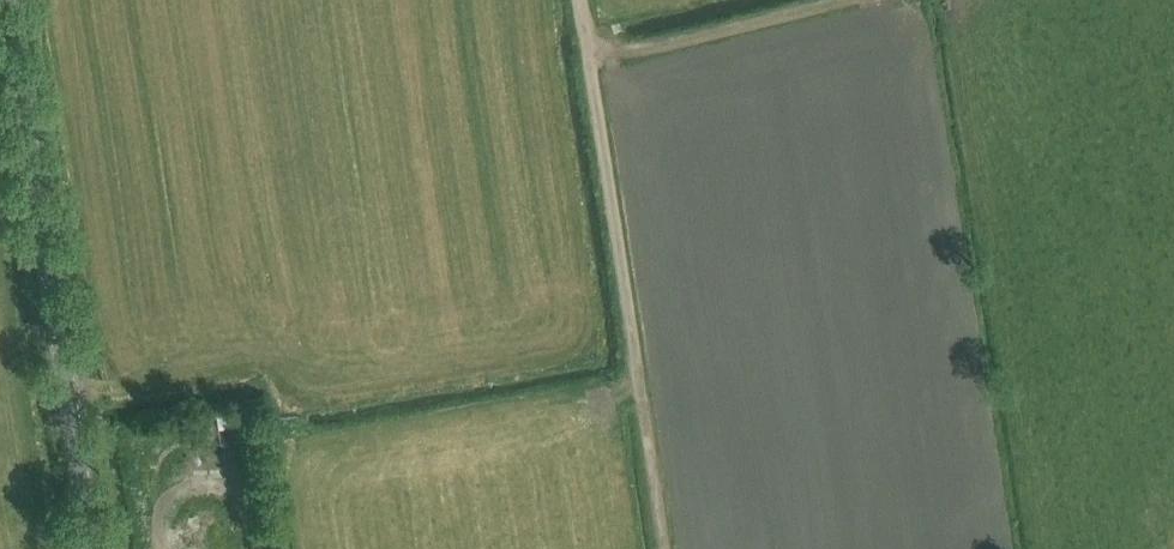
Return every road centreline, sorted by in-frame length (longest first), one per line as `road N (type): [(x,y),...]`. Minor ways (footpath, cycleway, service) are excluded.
road 1 (track): [(660,548),(576,0)]
road 2 (tertiary): [(85,548),(1,0)]

